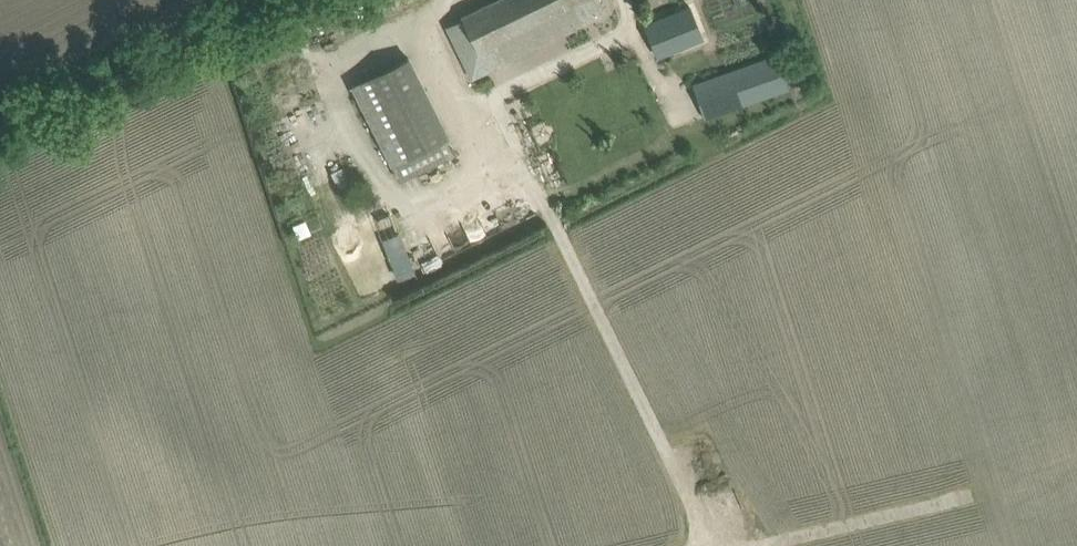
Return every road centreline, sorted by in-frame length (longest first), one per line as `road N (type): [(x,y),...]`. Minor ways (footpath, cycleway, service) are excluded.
road 1 (track): [(436,0),(408,15),(450,101),(507,129),(709,545)]
road 2 (track): [(253,0),(0,120)]
road 3 (track): [(969,495),(733,545)]

